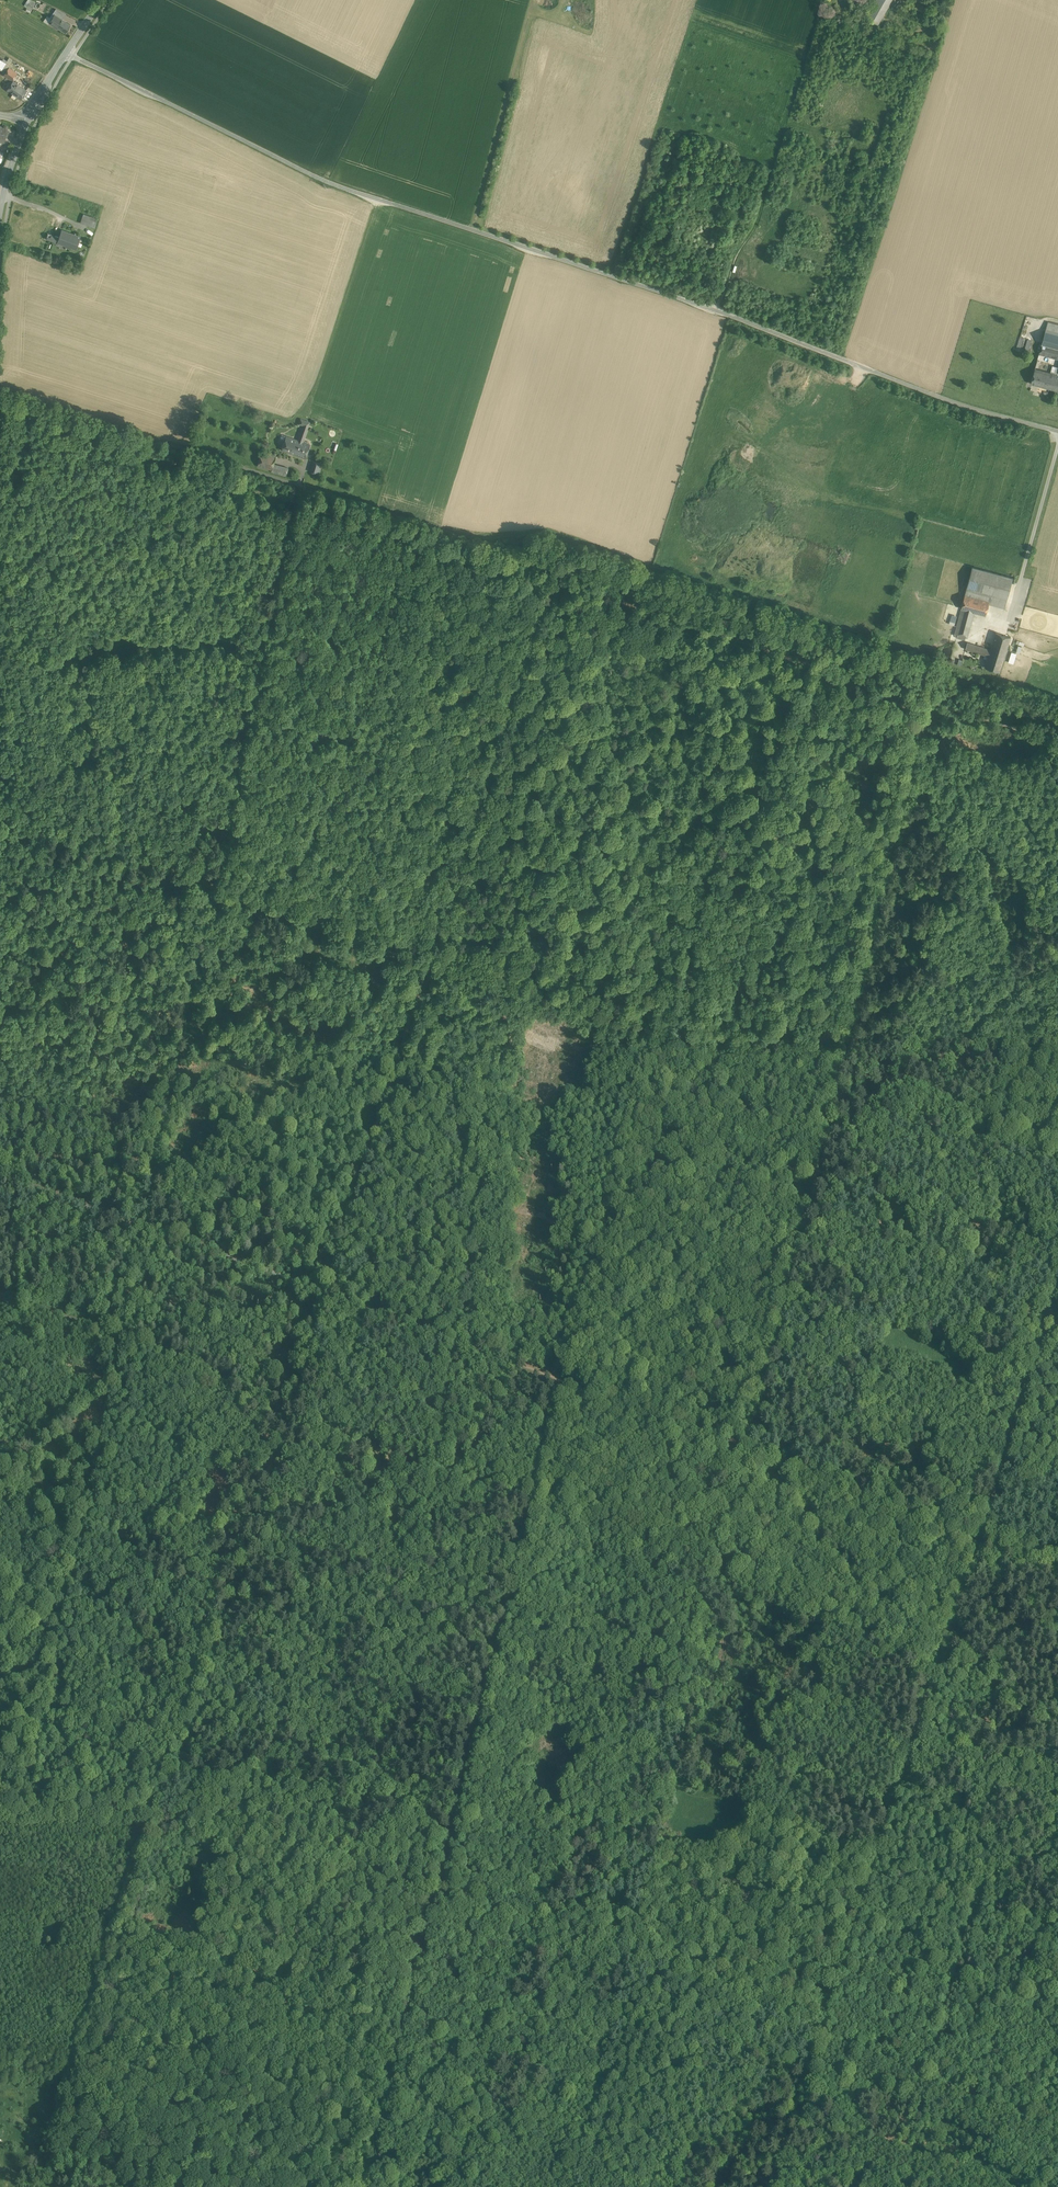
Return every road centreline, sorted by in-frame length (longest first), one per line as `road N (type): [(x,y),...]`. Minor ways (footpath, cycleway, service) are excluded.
road 1 (track): [(1057,750),(0,399)]
road 2 (unclassified): [(66,52),(331,183),(739,319),(966,407),(1057,431)]
road 3 (track): [(133,2186),(137,2178),(80,2151),(73,2133),(147,1867),(204,1731),(229,1608),(325,1289)]
road 4 (track): [(766,2186),(1057,1311)]
road 5 (track): [(1057,1720),(940,1672),(751,1450),(567,1394),(427,1340),(325,1289)]
road 6 (track): [(434,1876),(490,1722),(546,1515),(553,1454),(651,1031)]
road 7 (track): [(286,1408),(438,1460),(546,1515),(716,1573),(940,1672)]
road 8 (track): [(856,1086),(751,1450),(1057,1560)]
road 9 (track): [(434,1876),(1057,2120)]
road 10 (track): [(1057,1156),(827,1076),(429,960)]
road 11 (track): [(429,960),(18,777),(0,777)]
road 12 (track): [(429,960),(560,583)]
road 13 (track): [(325,1289),(429,960)]
road 14 (track): [(325,1289),(0,1179)]
road 15 (track): [(754,1803),(880,1848),(950,1892),(1057,1930)]
road 16 (track): [(434,1876),(182,1781)]
road 17 (track): [(379,200),(311,404)]
road 18 (track): [(147,1867),(146,1835),(134,1807),(0,1803)]

